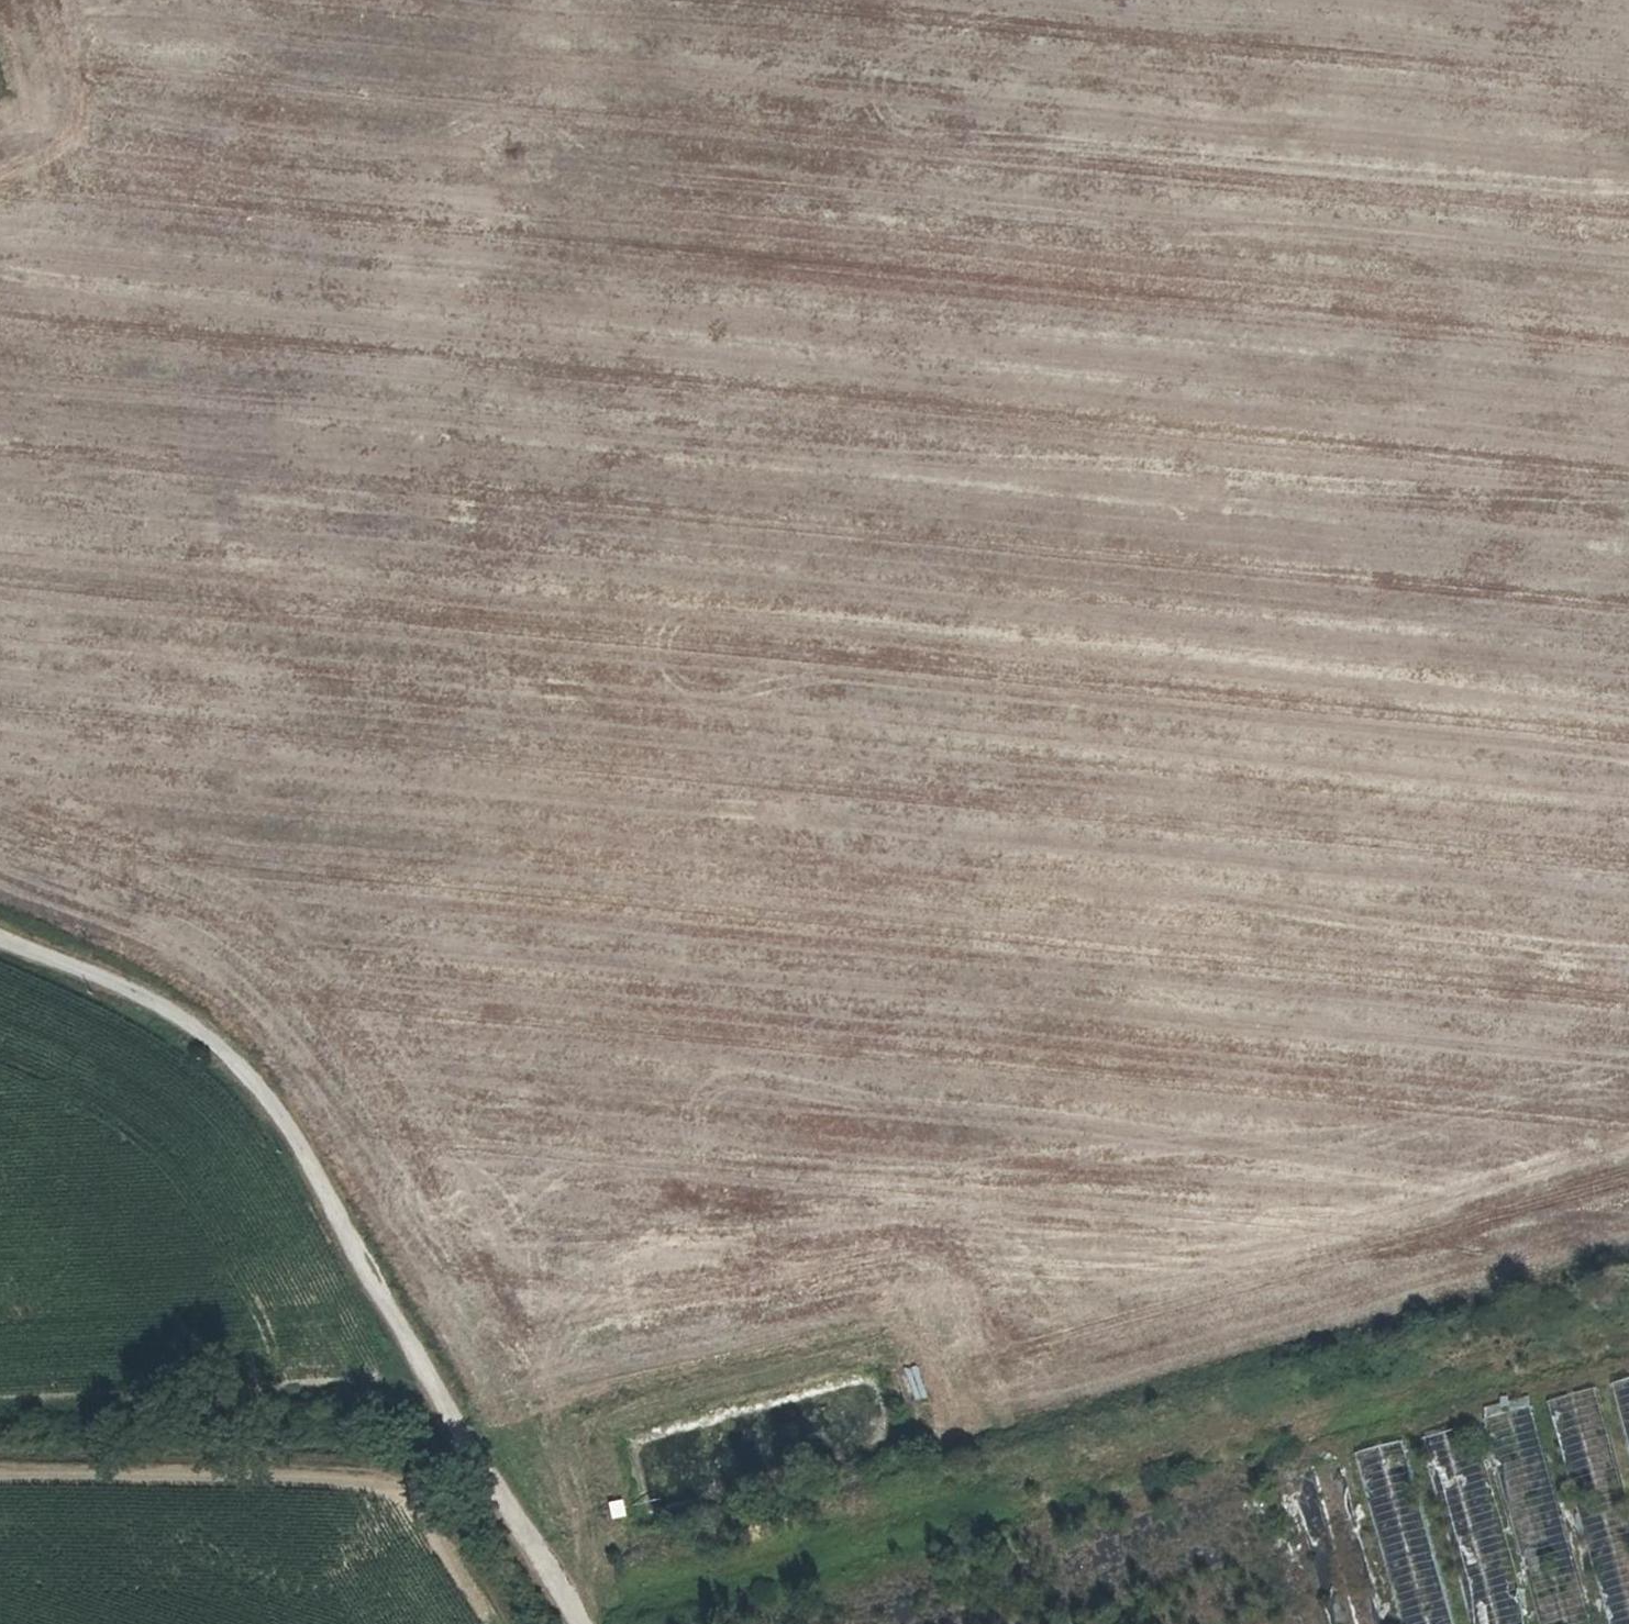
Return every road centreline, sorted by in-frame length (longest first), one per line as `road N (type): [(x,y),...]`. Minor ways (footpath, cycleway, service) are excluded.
road 1 (track): [(0,940),(161,1003),(238,1065),(292,1135),(580,1623)]

